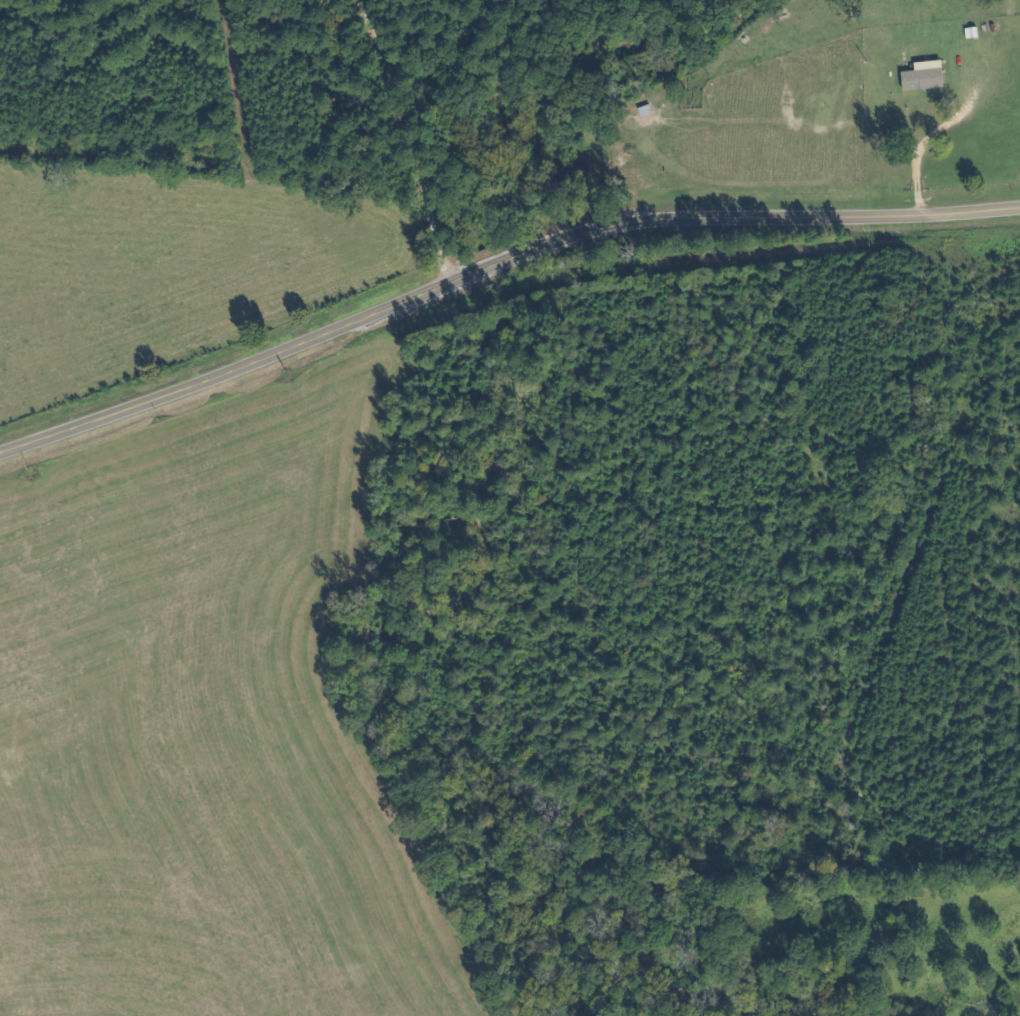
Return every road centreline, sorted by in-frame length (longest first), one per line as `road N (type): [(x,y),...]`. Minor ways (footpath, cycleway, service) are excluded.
road 1 (secondary): [(1019,206),(609,228),(0,453)]

